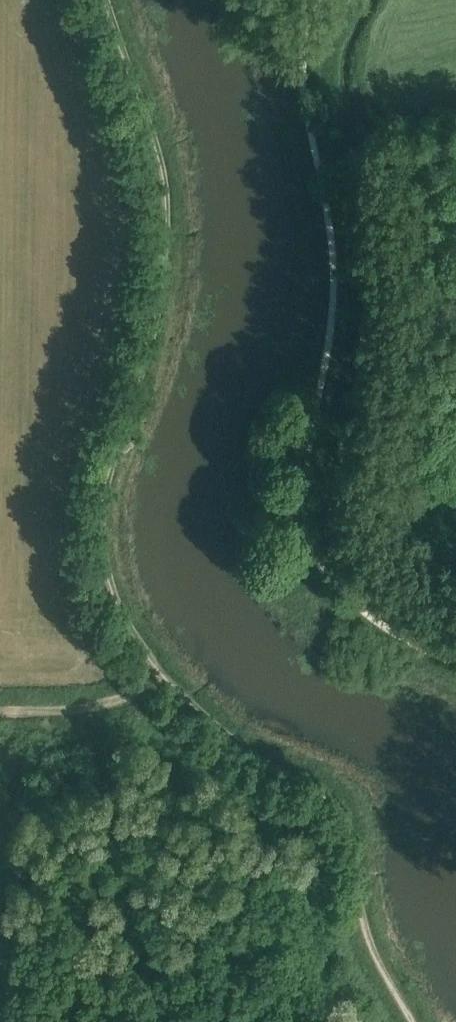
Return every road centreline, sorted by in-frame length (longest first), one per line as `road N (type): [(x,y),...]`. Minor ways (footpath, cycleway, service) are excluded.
road 1 (track): [(411,1021),(364,918),(347,815),(168,680),(116,601),(96,548),(97,489),(161,277),(164,203),(157,155),(106,0)]
road 2 (track): [(0,713),(106,709),(168,680)]

